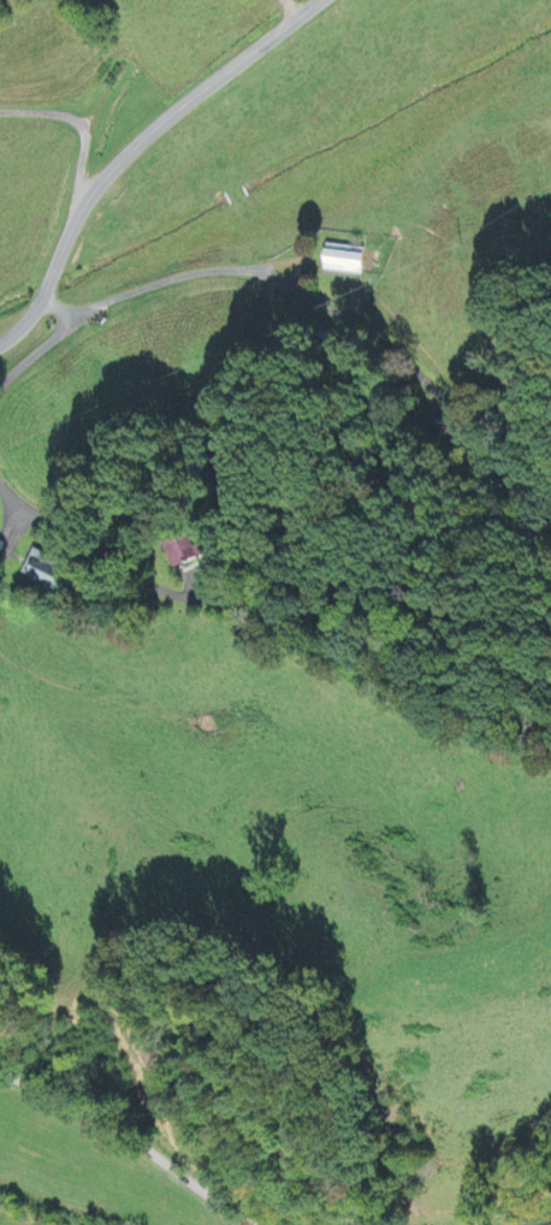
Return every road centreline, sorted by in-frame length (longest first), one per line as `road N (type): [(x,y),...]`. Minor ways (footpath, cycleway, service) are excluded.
road 1 (residential): [(550,728),(446,687),(301,615),(161,588),(8,497),(0,482)]
road 2 (residential): [(69,314),(173,276),(247,273),(286,286),(371,338),(422,384),(550,465)]
road 3 (residential): [(0,344),(38,310),(76,212),(123,160),(326,0)]
road 4 (residential): [(254,1224),(0,1069)]

